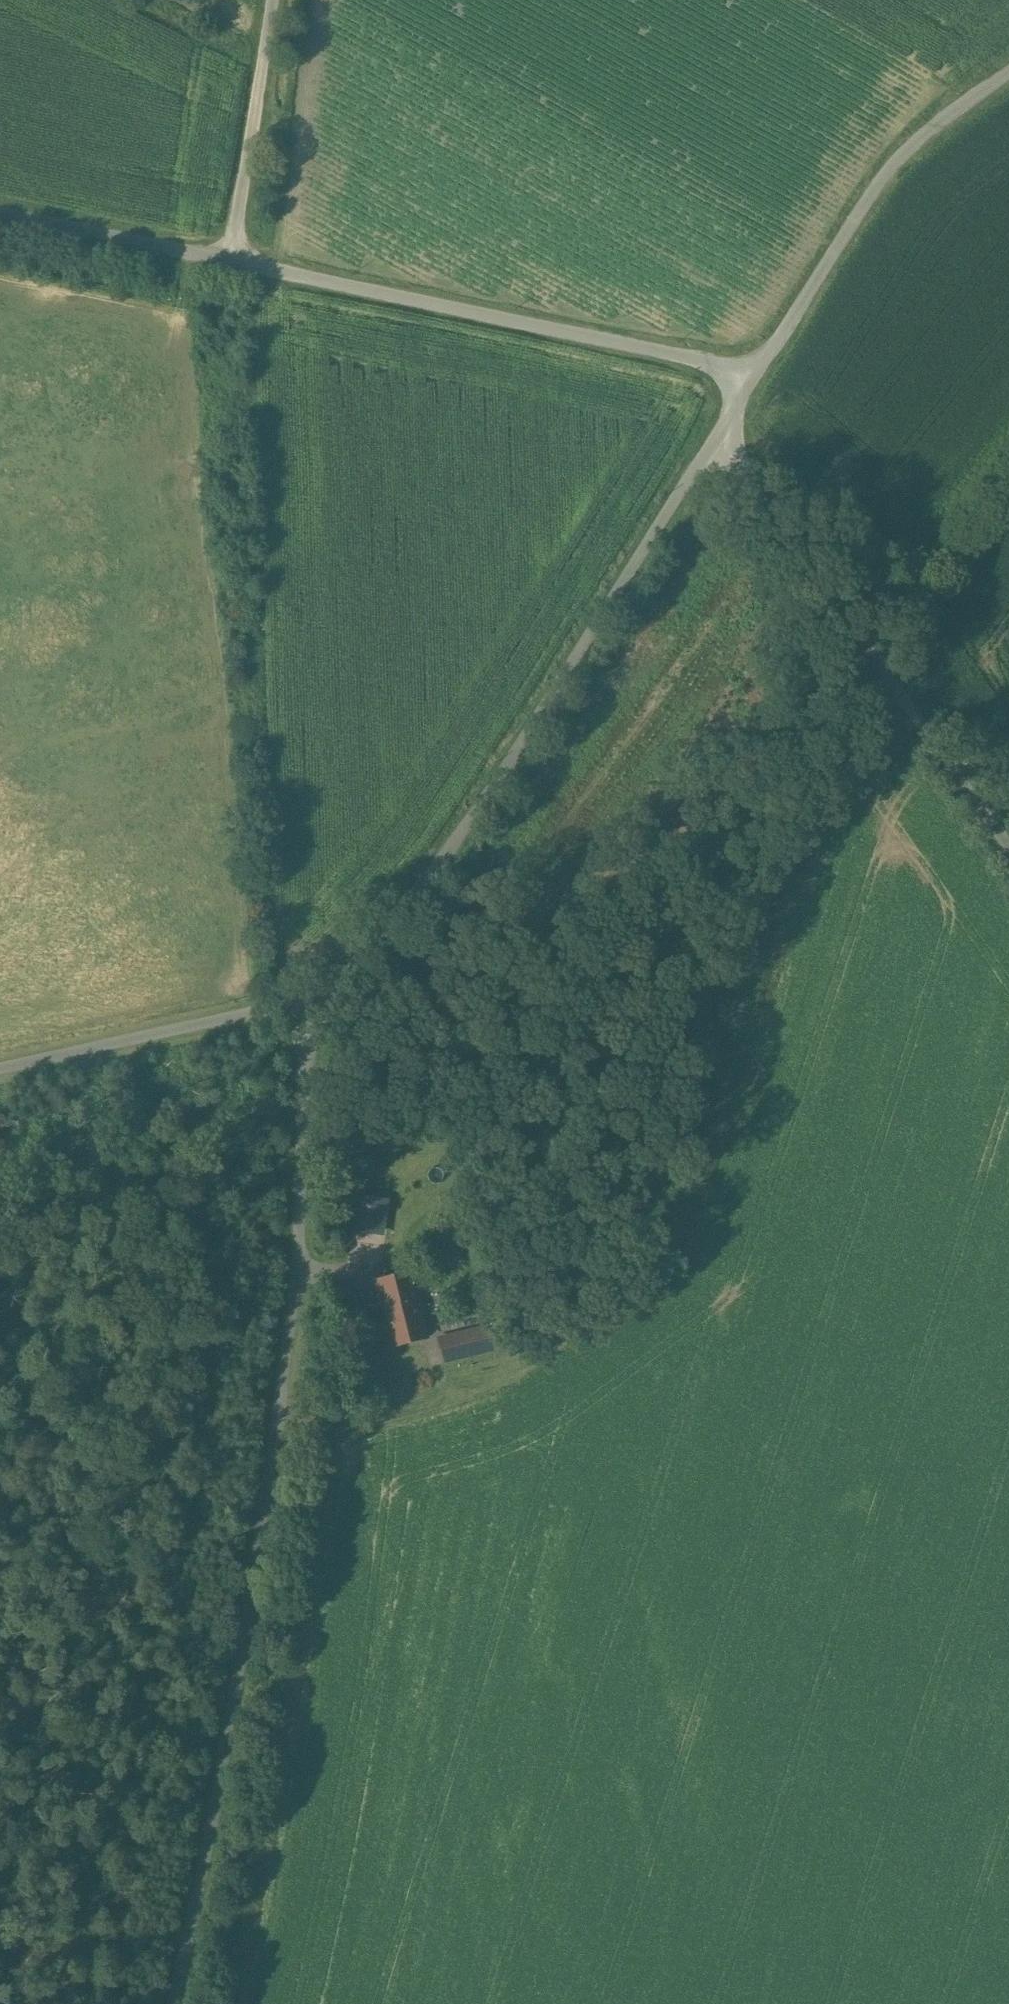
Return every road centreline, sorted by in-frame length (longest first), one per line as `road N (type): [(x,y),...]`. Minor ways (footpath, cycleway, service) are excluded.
road 1 (unclassified): [(716,444),(533,729),(416,894),(317,1013),(305,1081),(299,1271),(256,1577),(175,2003)]
road 2 (unclassified): [(0,217),(754,373)]
road 3 (unclassified): [(716,444),(1008,844)]
road 4 (unclassified): [(1008,71),(894,163),(754,373)]

